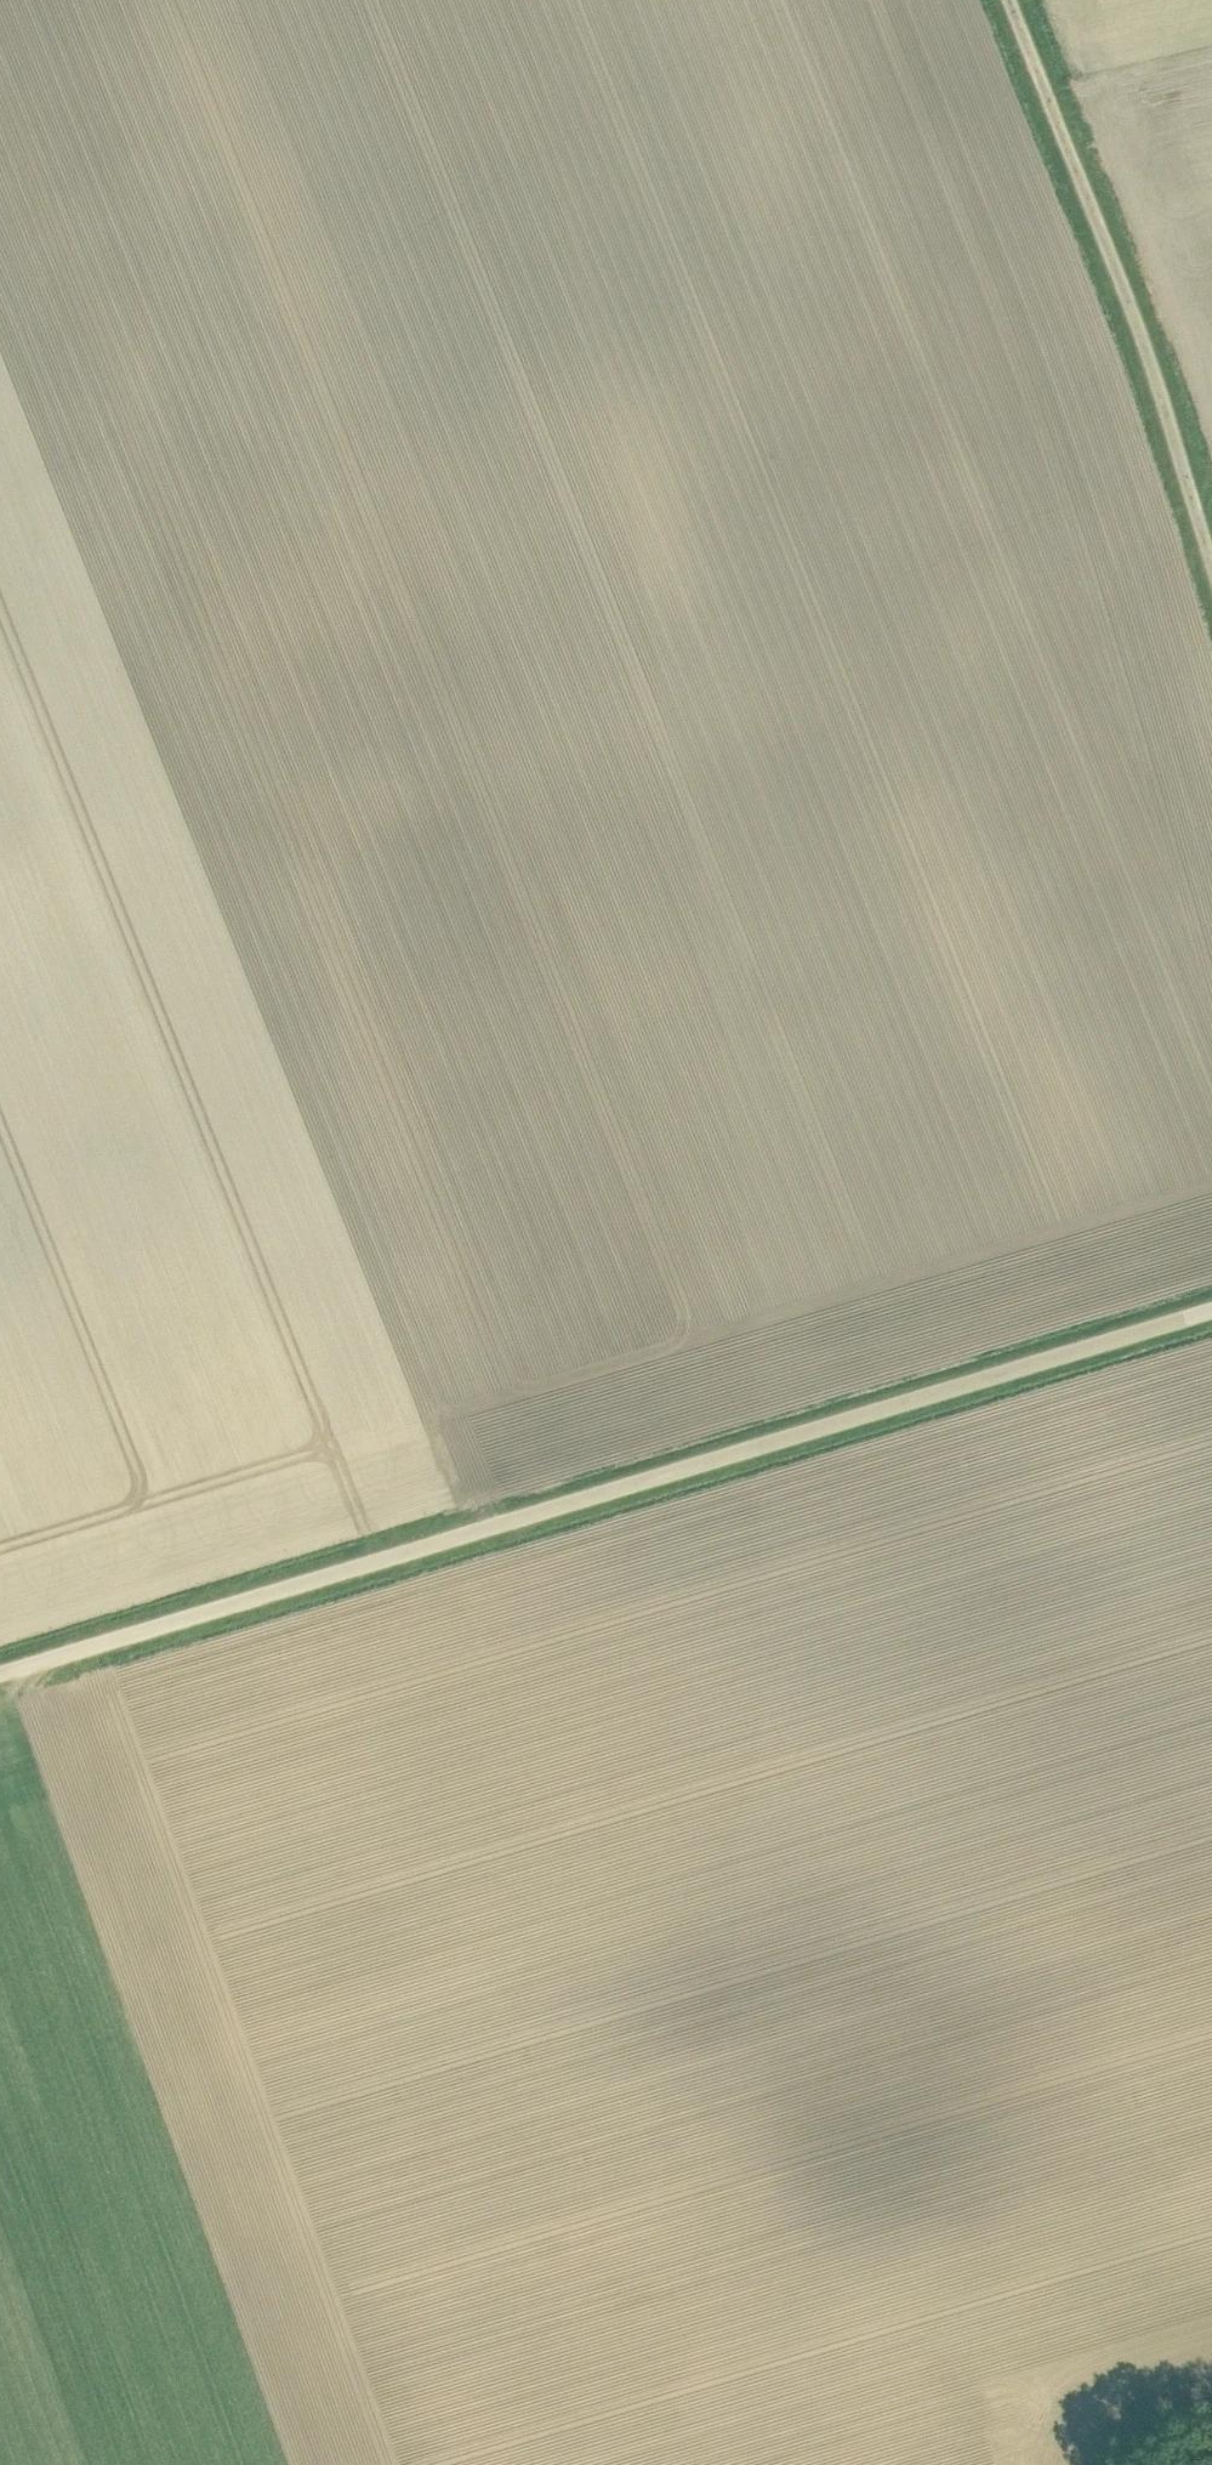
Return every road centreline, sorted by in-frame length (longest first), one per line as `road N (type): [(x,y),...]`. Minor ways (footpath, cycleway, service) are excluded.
road 1 (unclassified): [(0,1671),(1211,1307)]
road 2 (unclassified): [(1211,568),(1150,363),(1007,0)]

